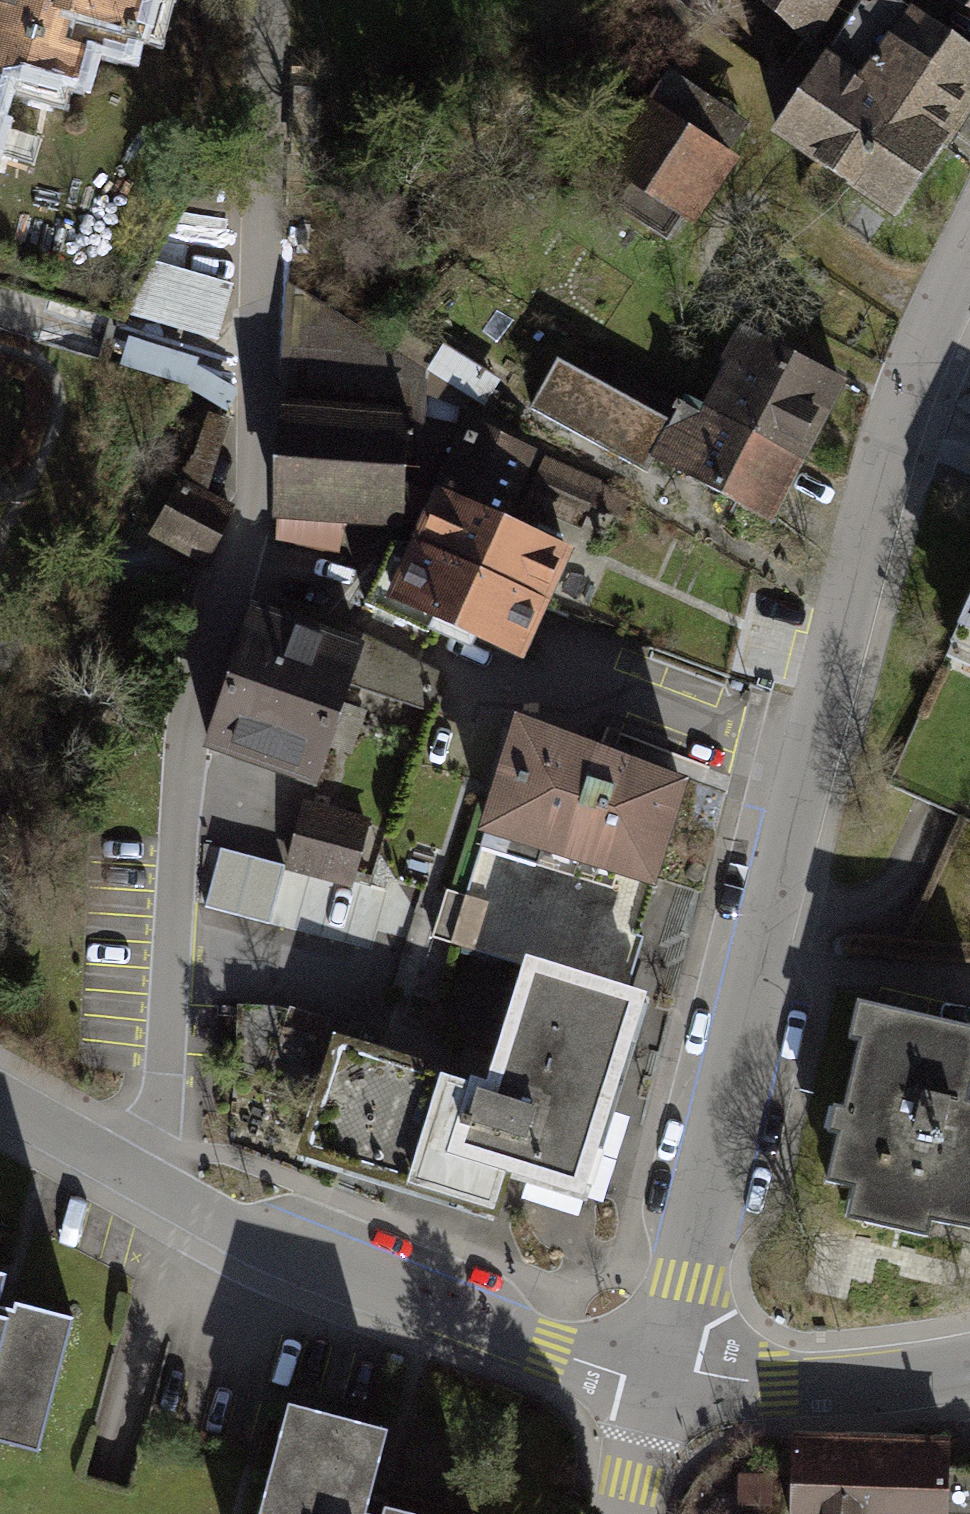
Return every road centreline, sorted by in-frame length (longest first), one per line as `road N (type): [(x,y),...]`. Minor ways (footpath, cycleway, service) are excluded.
road 1 (residential): [(271,0),(251,515),(187,698),(164,1080),(145,1180)]
road 2 (residential): [(659,1383),(810,759),(926,347)]
road 3 (residential): [(659,1383),(367,1289),(240,1234),(145,1180)]
road 4 (residential): [(659,1383),(884,1381),(969,1365)]
road 5 (residential): [(145,1180),(0,1101)]
road 6 (residential): [(625,1513),(659,1383)]

